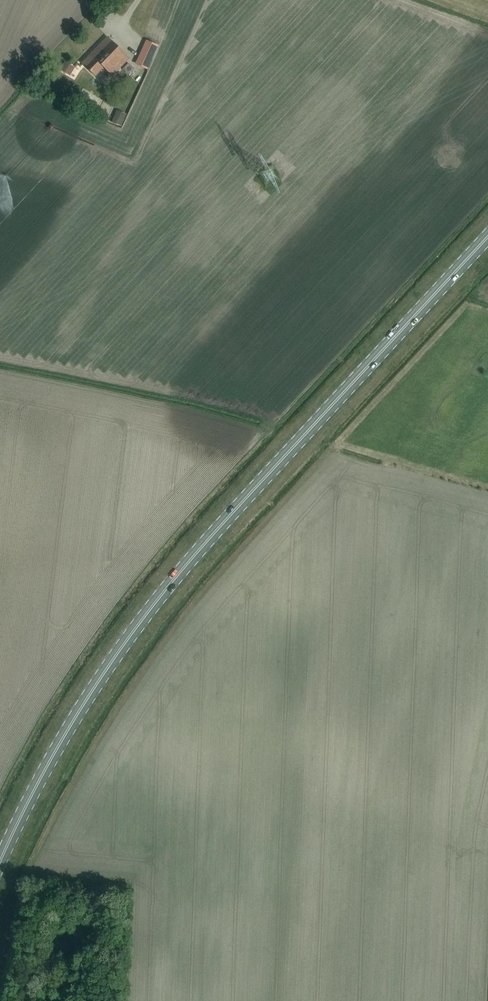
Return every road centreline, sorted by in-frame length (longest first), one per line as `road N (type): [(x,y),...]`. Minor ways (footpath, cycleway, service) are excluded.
road 1 (secondary): [(0,862),(83,704),(154,605),(487,236)]

